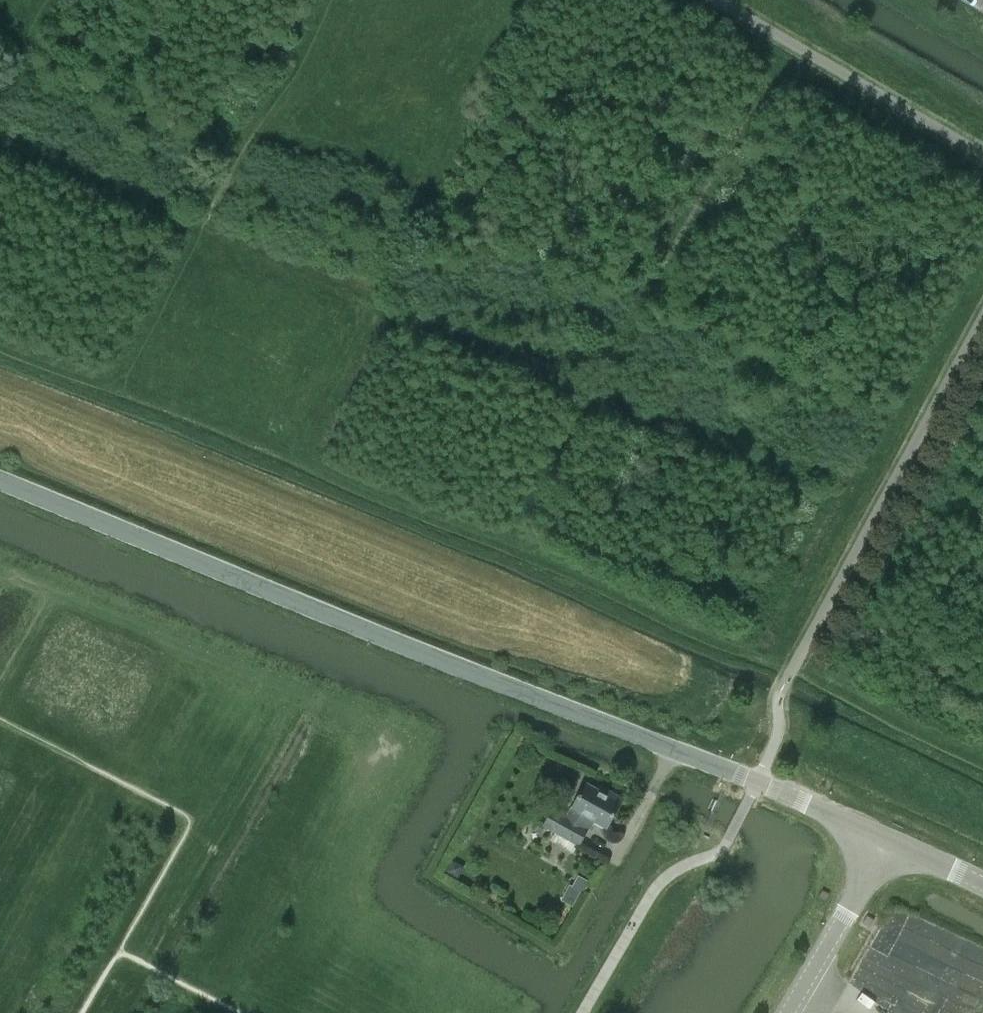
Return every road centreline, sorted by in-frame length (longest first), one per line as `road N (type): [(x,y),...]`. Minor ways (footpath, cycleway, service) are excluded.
road 1 (unclassified): [(886,845),(0,480)]
road 2 (residential): [(788,1012),(886,845)]

